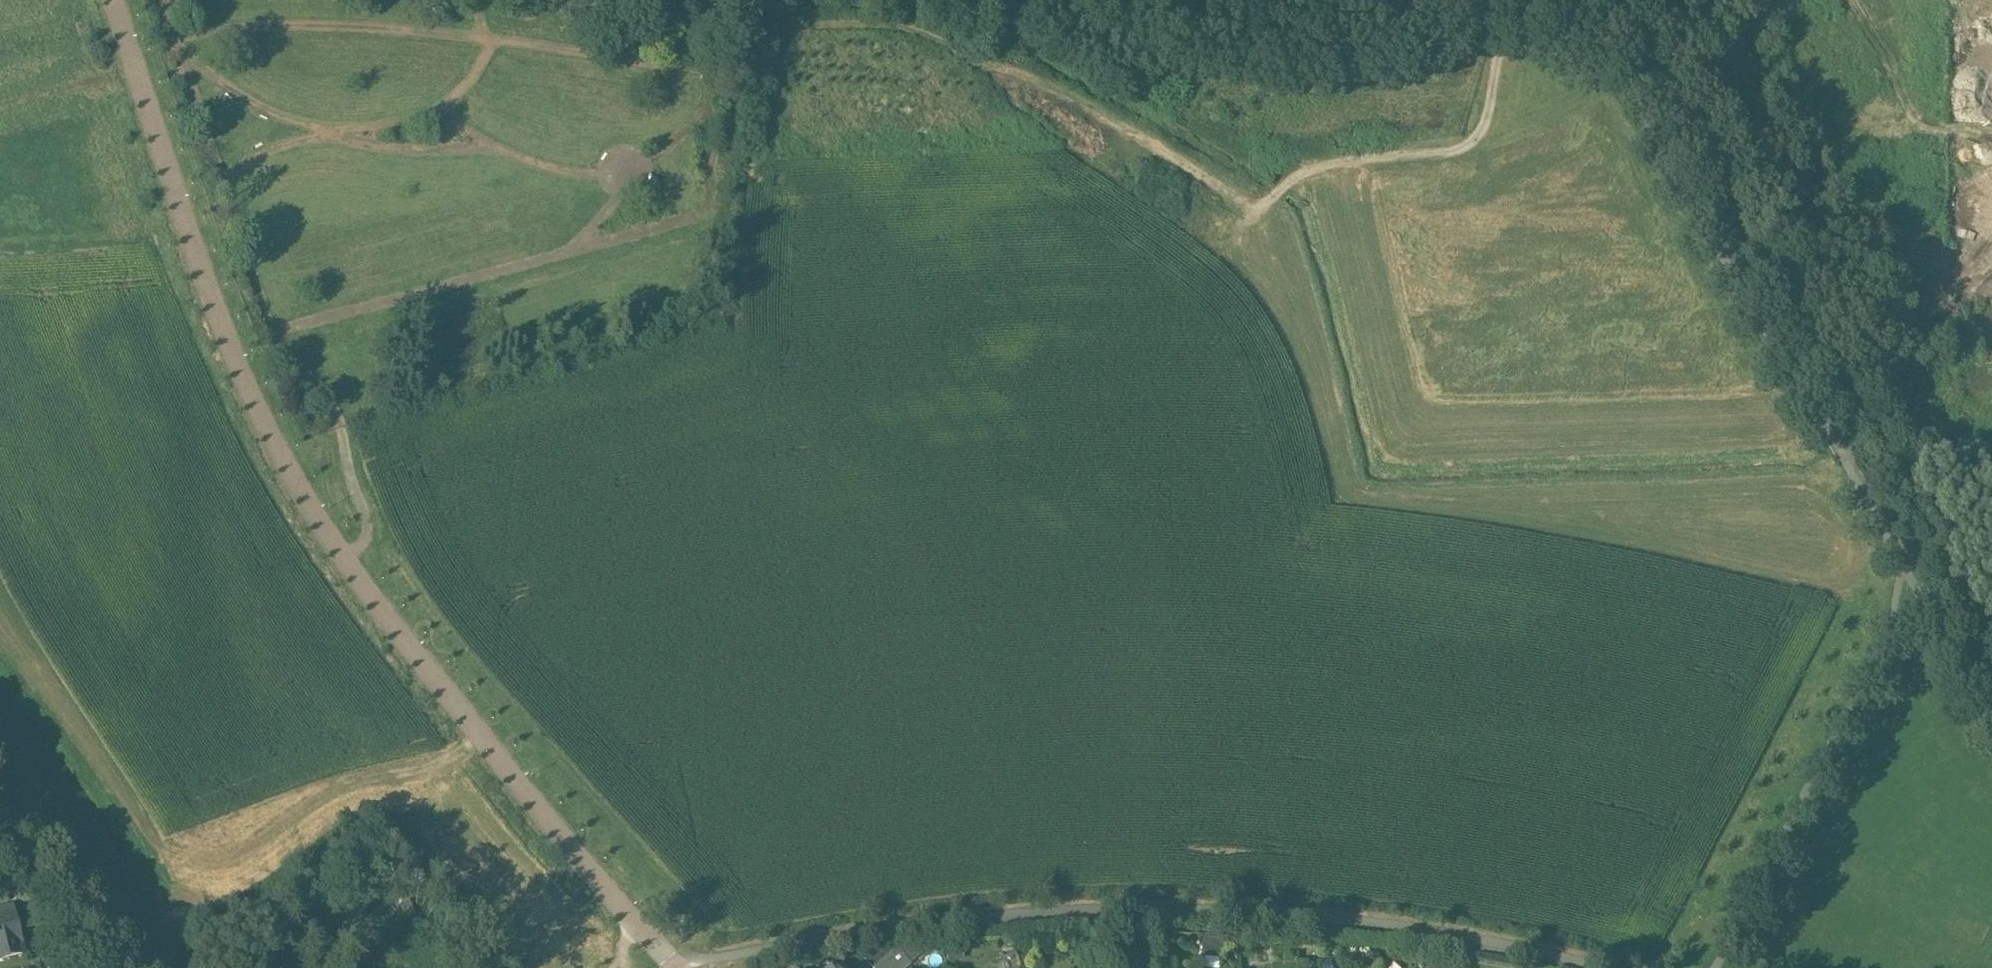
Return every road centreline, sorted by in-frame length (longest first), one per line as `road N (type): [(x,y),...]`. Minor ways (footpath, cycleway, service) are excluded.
road 1 (residential): [(674,967),(326,537),(263,424),(216,314),(114,0)]

